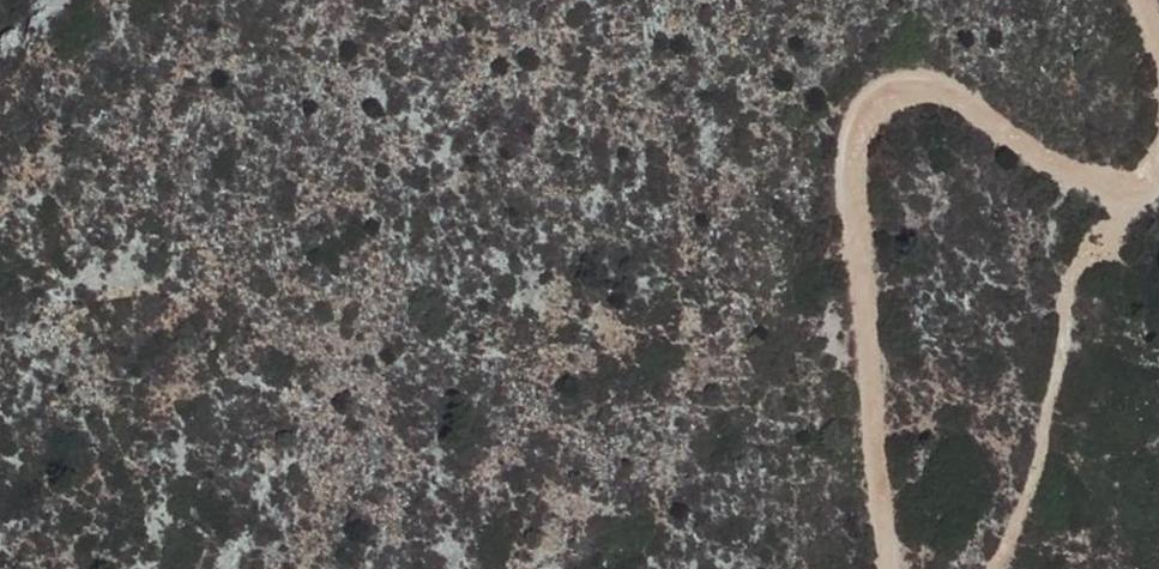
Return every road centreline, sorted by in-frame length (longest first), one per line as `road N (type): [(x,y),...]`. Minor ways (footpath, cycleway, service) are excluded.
road 1 (track): [(902,568),(870,282),(866,132),(928,109),(1140,222),(1158,213)]

